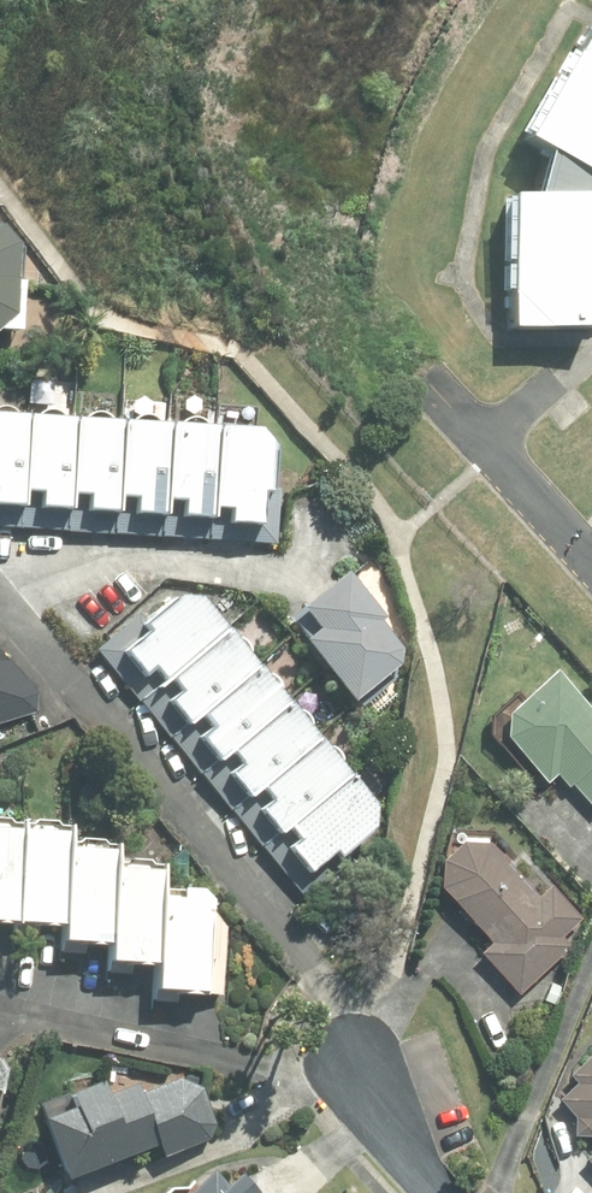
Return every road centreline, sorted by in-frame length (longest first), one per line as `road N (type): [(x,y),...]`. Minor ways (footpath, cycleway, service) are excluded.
road 1 (residential): [(352,1061),(452,1192)]

